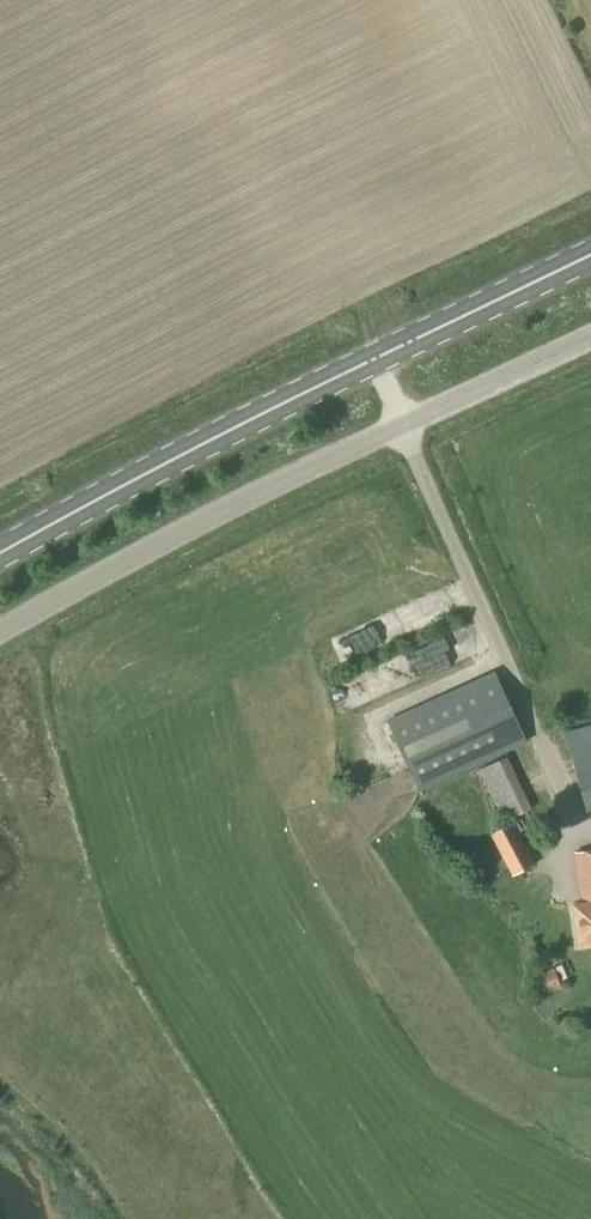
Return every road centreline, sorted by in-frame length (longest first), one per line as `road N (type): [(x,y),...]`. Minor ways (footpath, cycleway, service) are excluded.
road 1 (primary): [(0,553),(590,255)]
road 2 (unclassified): [(0,629),(316,464),(590,337)]

